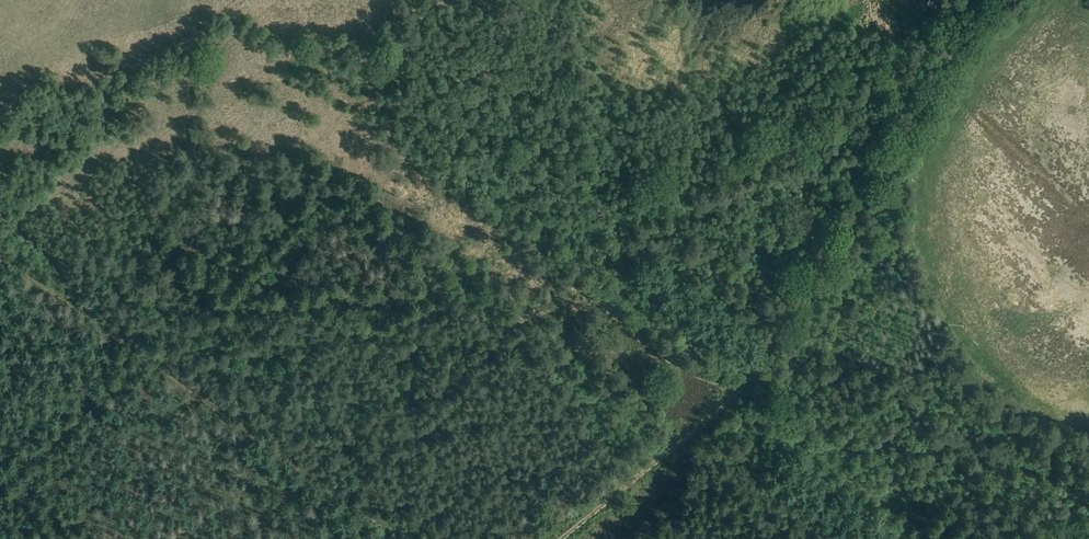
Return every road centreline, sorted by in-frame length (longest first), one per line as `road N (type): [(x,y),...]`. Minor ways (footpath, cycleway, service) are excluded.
road 1 (track): [(740,395),(659,354),(598,302),(568,294),(510,329),(344,495),(0,252)]
road 2 (track): [(562,538),(740,395),(992,0)]
road 3 (track): [(0,468),(139,350)]

